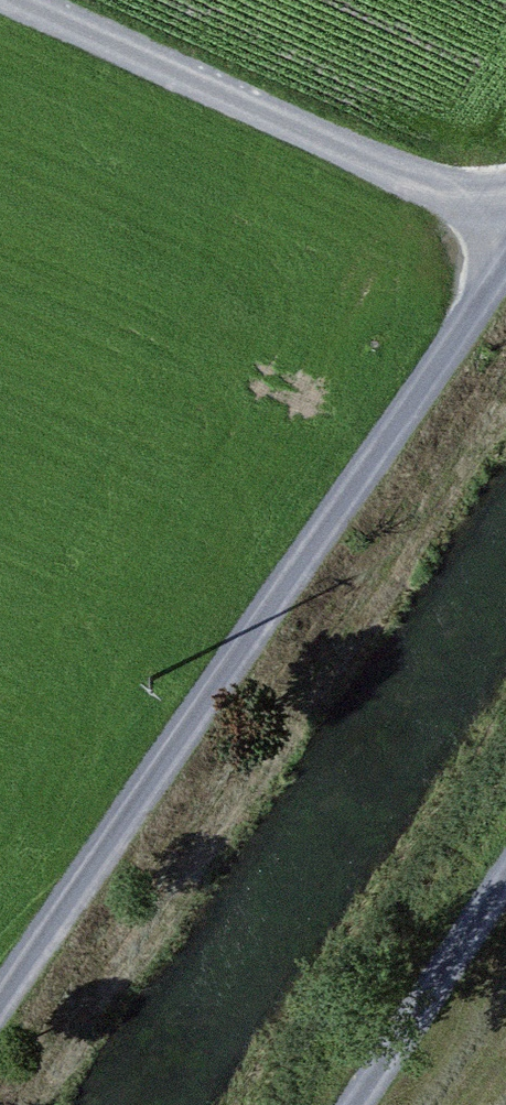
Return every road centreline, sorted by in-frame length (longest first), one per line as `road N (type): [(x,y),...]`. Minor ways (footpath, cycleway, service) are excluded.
road 1 (track): [(505,299),(0,1044)]
road 2 (track): [(505,212),(31,0)]
road 3 (track): [(505,879),(354,1104)]

